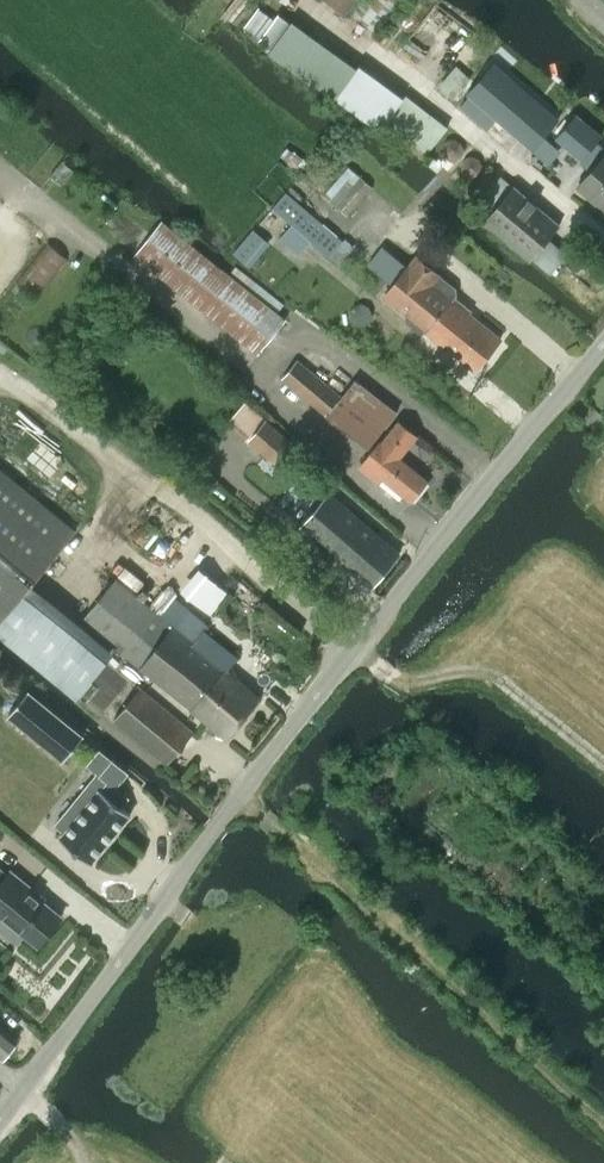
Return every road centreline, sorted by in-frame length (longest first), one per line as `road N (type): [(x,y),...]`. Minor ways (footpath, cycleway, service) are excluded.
road 1 (unclassified): [(0,1121),(238,796),(603,344)]
road 2 (track): [(603,765),(491,673),(394,679),(356,647)]
road 3 (track): [(412,949),(238,796)]

